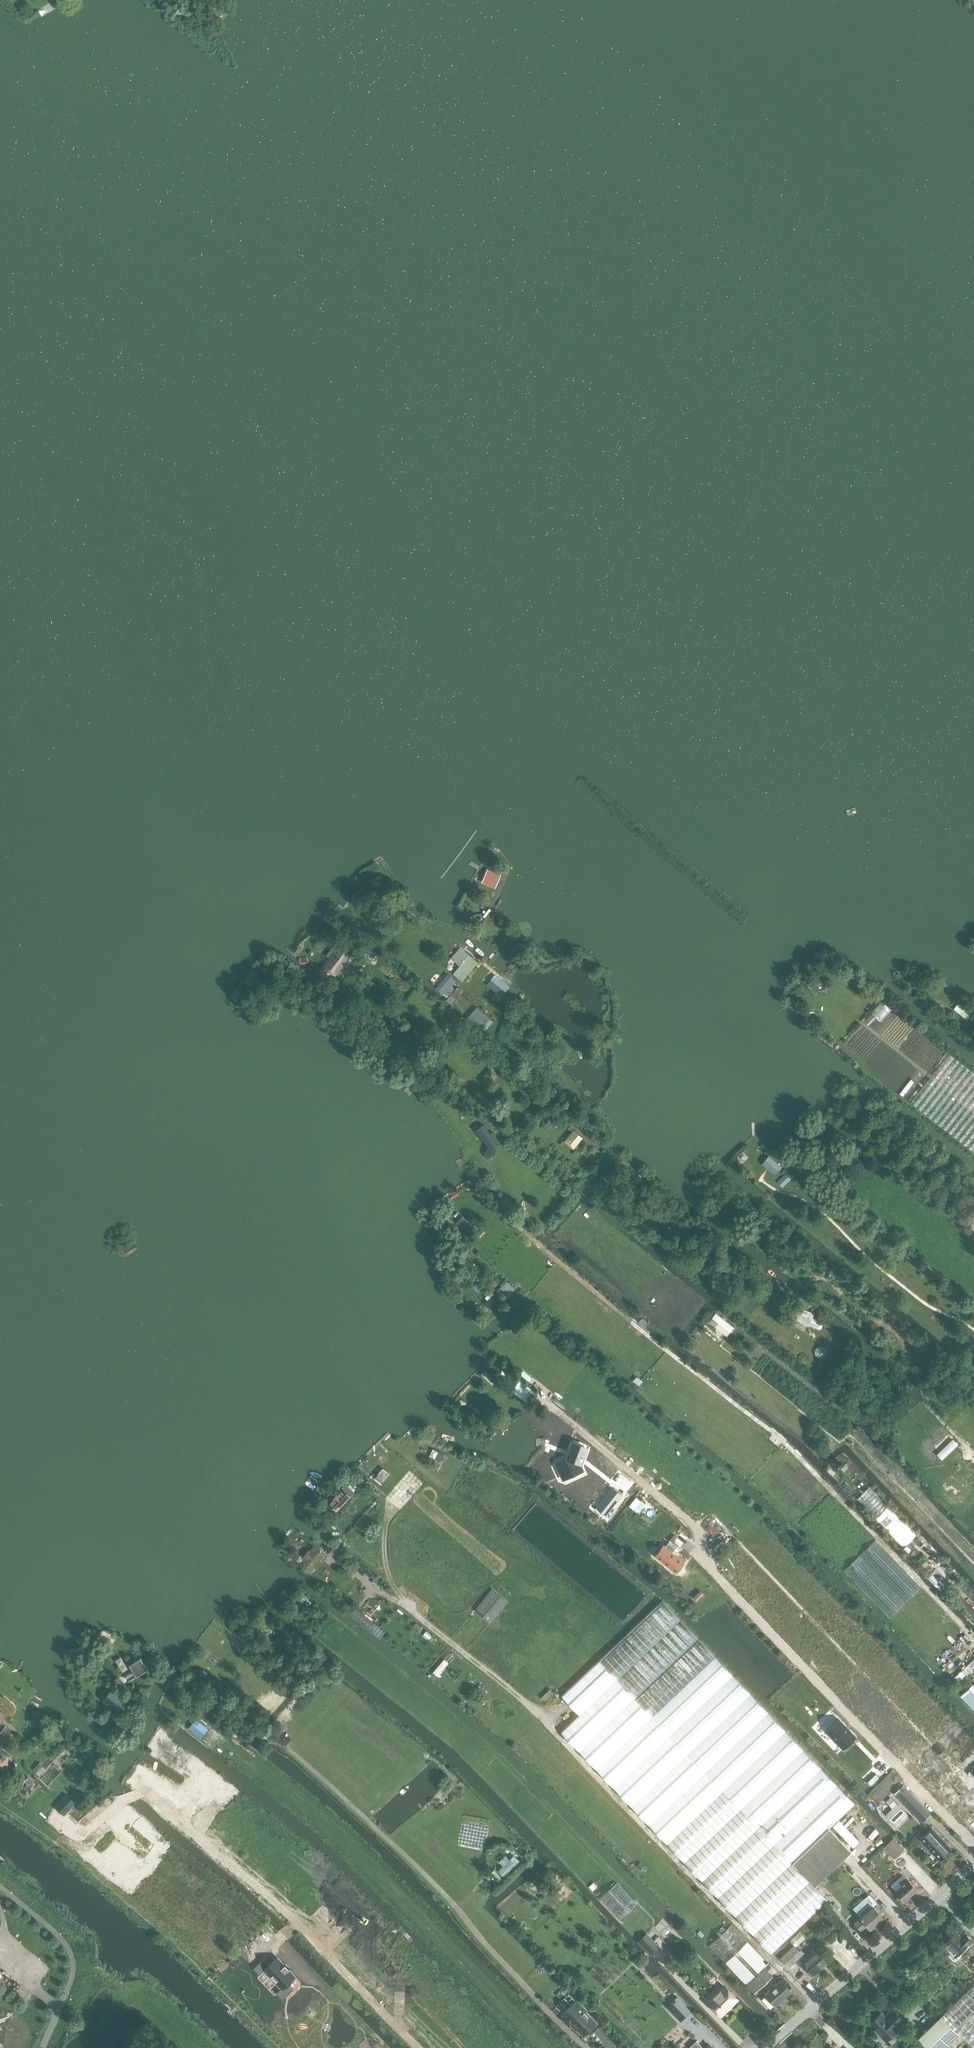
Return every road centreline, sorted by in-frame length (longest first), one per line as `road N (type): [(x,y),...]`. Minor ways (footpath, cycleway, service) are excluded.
road 1 (track): [(973,1824),(914,1763),(891,1756),(710,1570),(694,1526),(541,1400)]
road 2 (residential): [(420,2047),(290,1910),(149,1791),(112,1809),(87,1834),(72,1835),(53,1820)]
road 3 (track): [(544,2047),(434,1926),(226,1739)]
road 4 (track): [(914,1763),(926,1740),(713,1515)]
road 5 (unclassified): [(766,2047),(973,1864)]
road 6 (residential): [(43,2047),(72,1978),(71,1950),(0,1886)]

